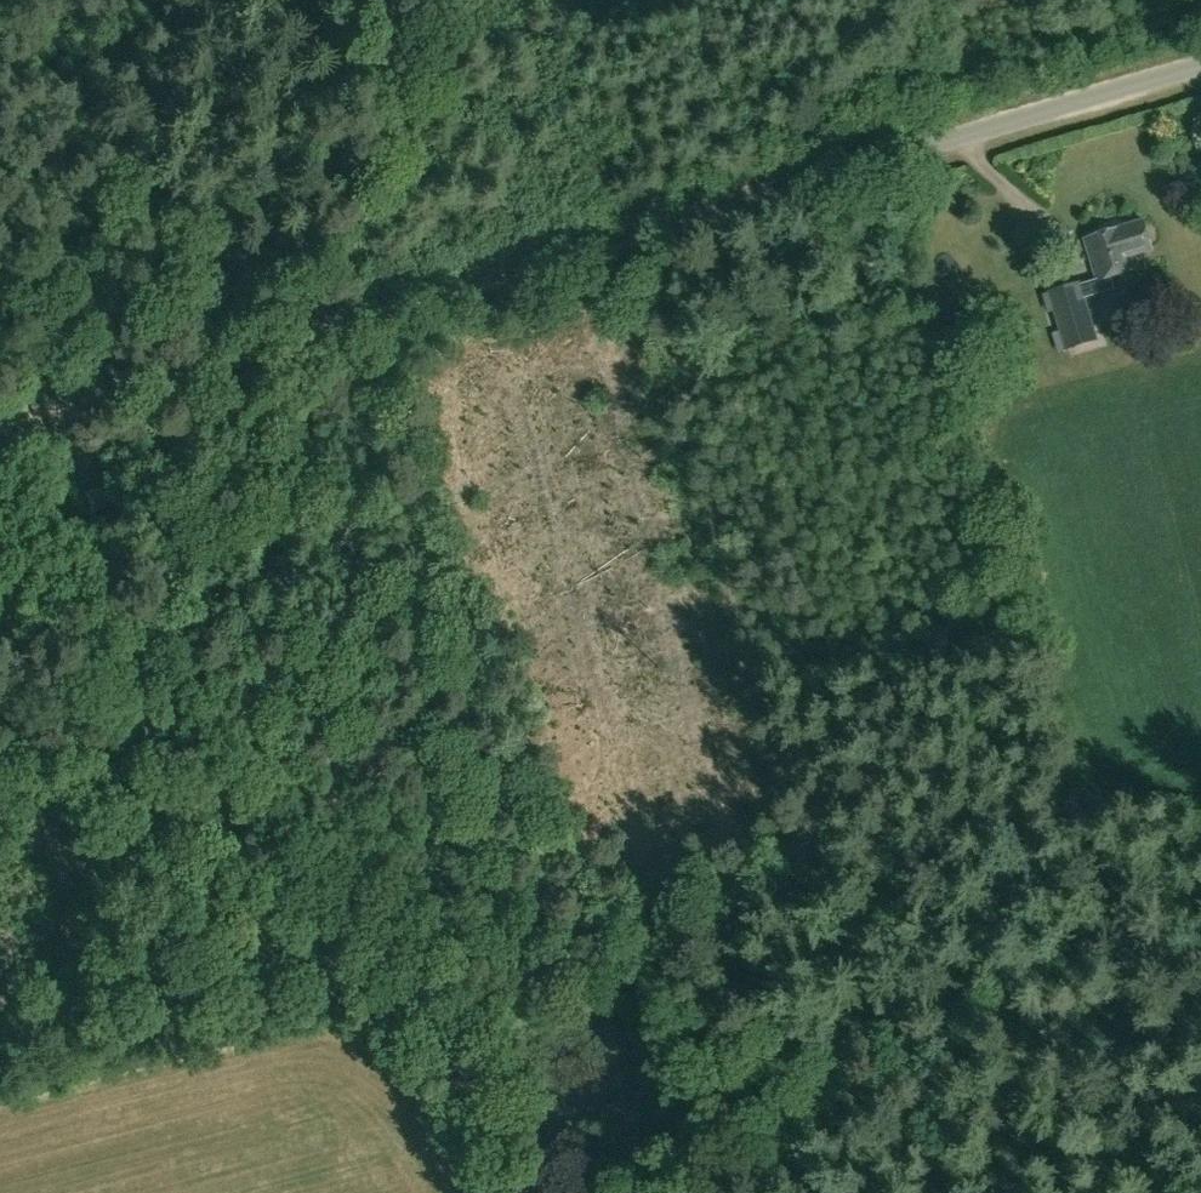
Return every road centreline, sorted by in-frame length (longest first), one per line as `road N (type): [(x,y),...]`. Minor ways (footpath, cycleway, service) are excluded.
road 1 (unclassified): [(0,414),(1200,64)]

